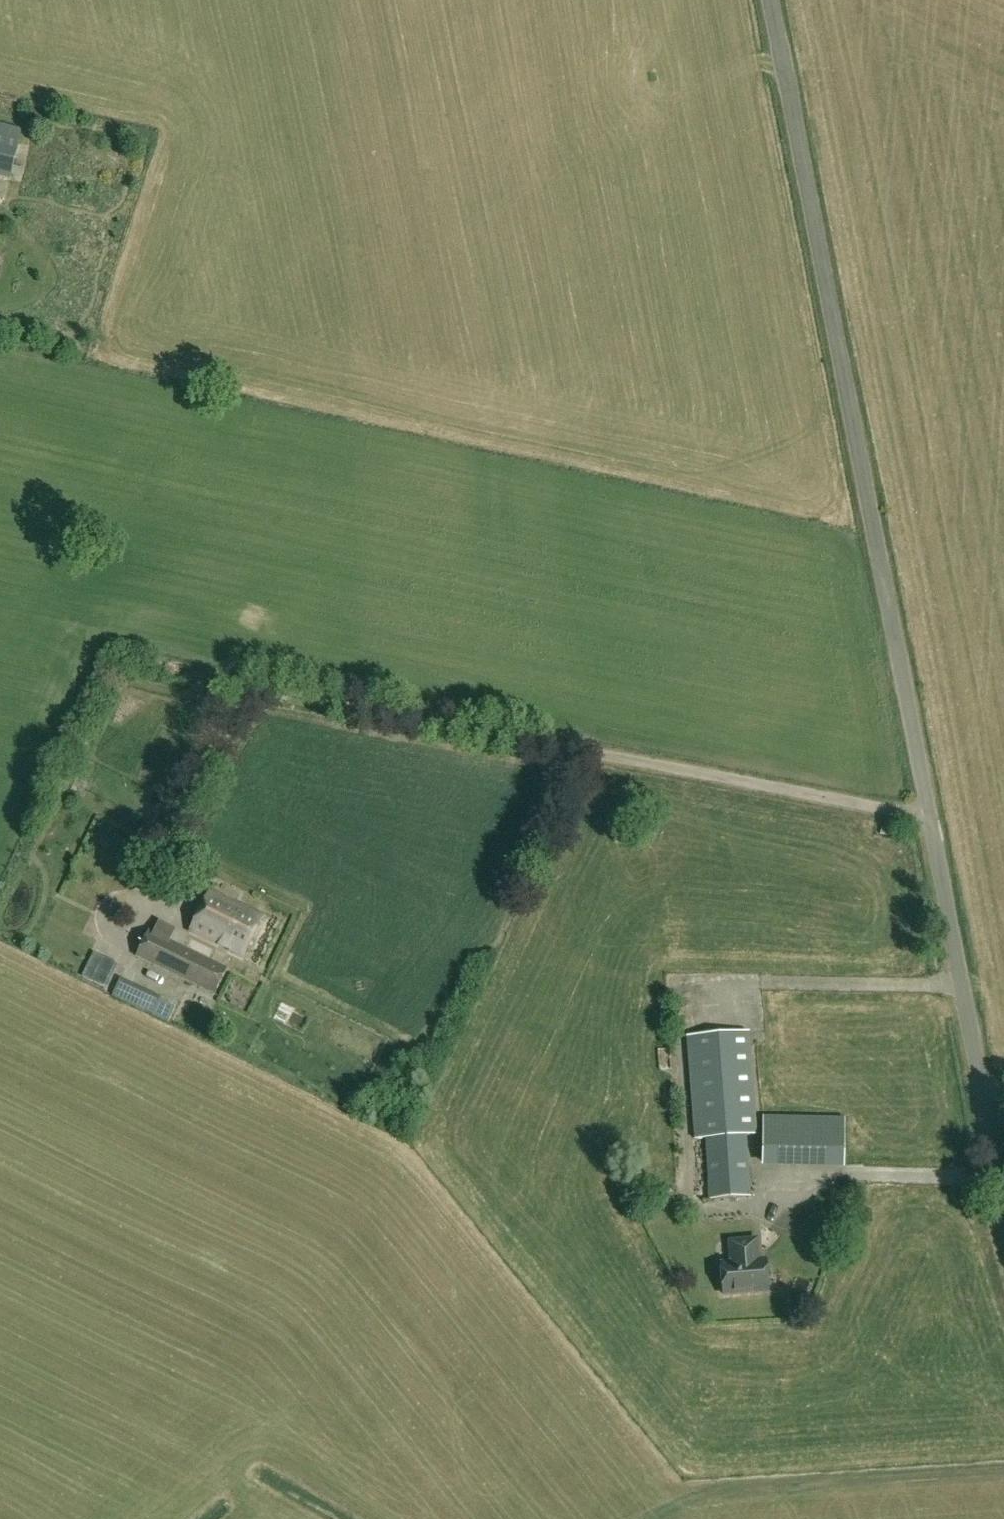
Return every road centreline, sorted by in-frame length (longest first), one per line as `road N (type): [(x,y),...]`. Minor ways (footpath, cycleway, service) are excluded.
road 1 (unclassified): [(1003,1194),(772,0)]

